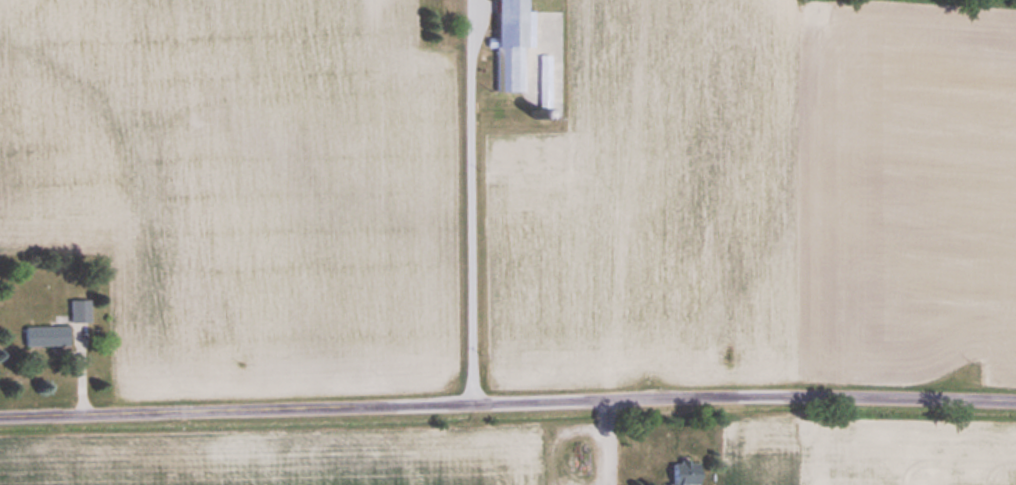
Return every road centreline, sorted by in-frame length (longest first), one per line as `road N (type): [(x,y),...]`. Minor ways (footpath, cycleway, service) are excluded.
road 1 (residential): [(1015,402),(473,401),(0,415)]

